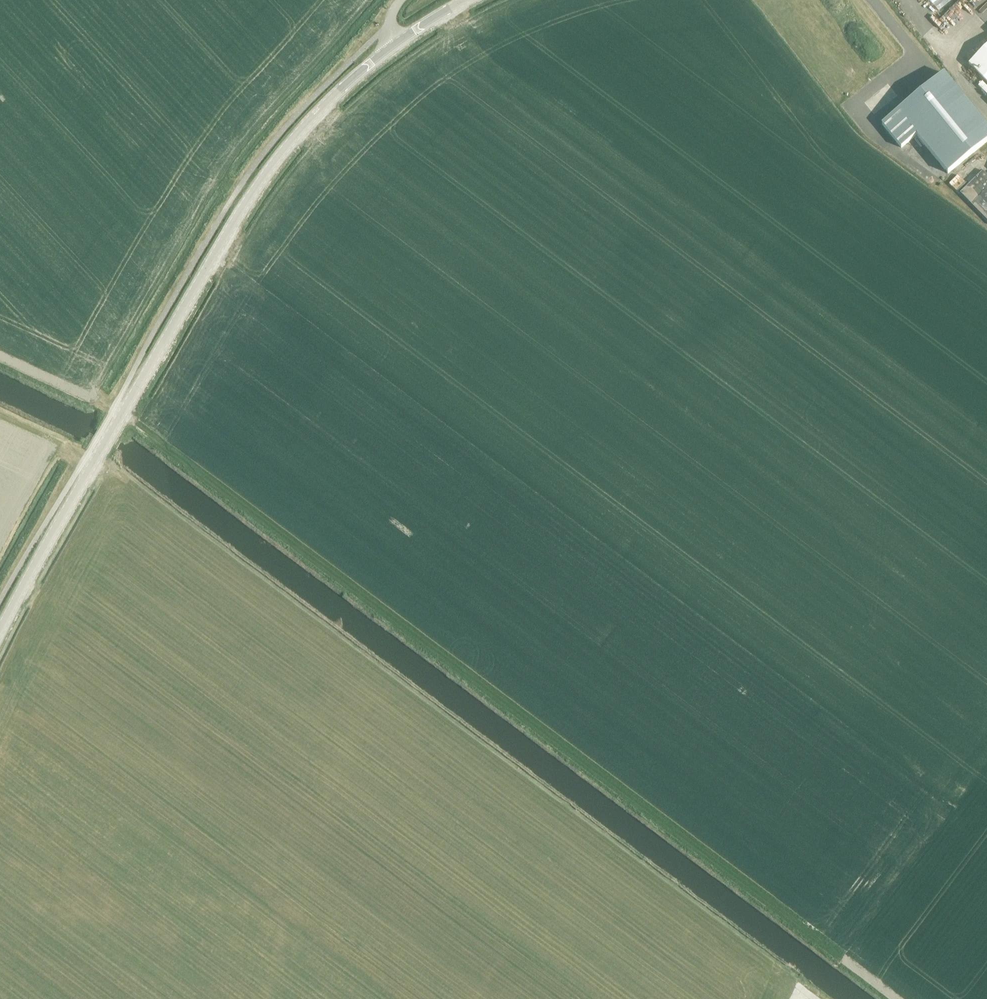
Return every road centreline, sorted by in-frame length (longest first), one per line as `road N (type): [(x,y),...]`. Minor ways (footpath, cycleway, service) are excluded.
road 1 (tertiary): [(0,630),(256,187),(313,117),(395,44)]

